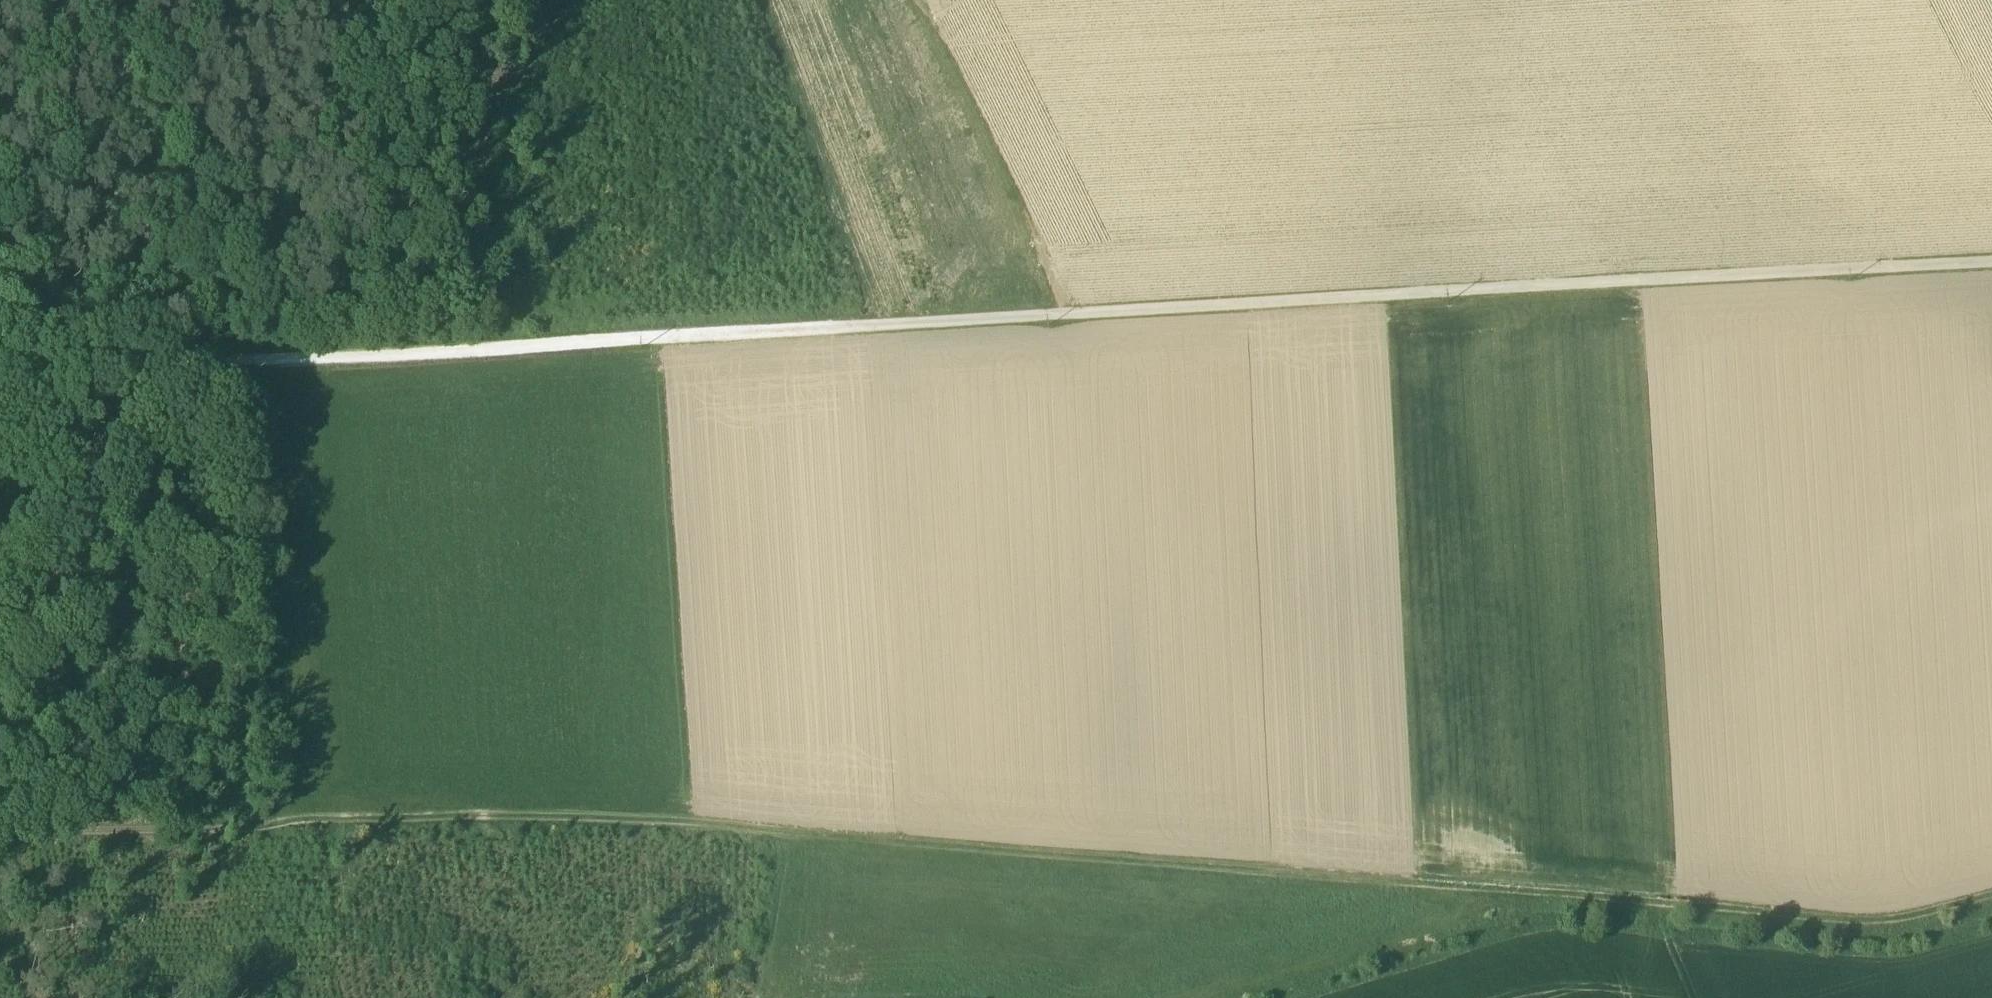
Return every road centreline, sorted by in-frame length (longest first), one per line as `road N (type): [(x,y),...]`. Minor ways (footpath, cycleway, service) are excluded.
road 1 (track): [(0,831),(629,822),(1152,858),(1884,929),(1991,902)]
road 2 (track): [(0,376),(1991,260)]

